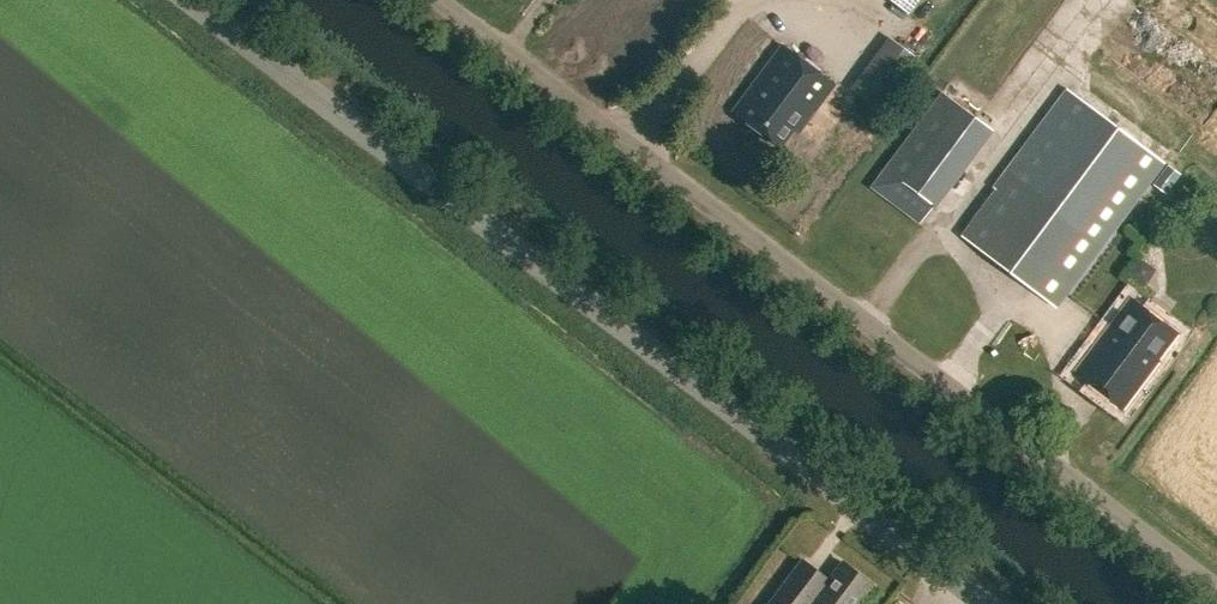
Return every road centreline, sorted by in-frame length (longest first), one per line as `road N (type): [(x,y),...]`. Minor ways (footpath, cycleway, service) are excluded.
road 1 (tertiary): [(987,603),(188,0)]
road 2 (unclassified): [(1216,589),(437,0)]

